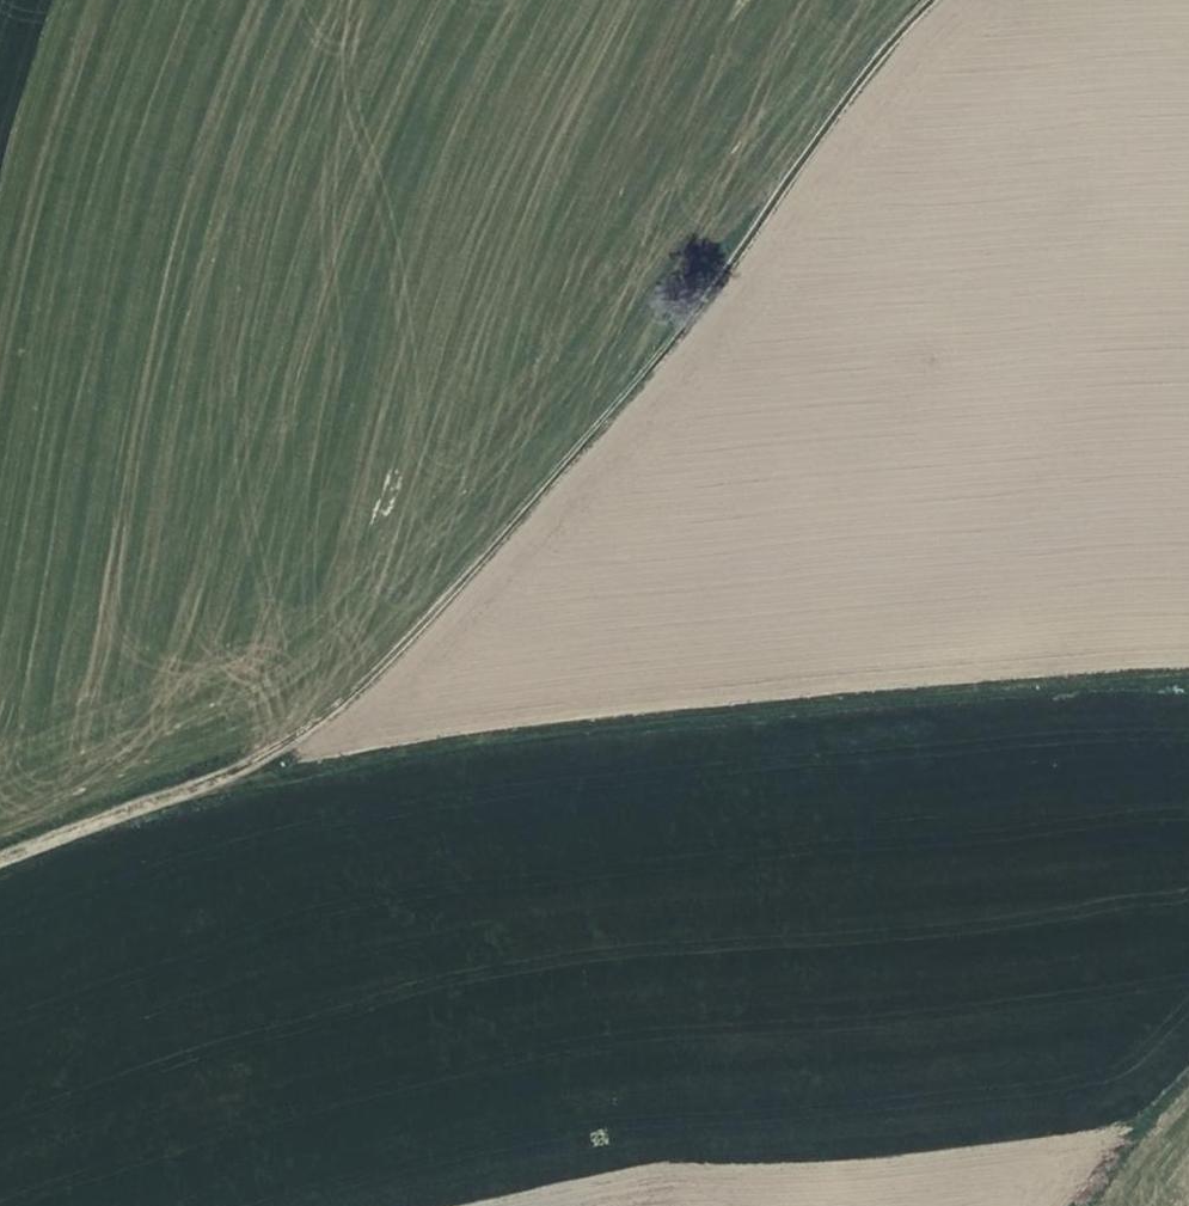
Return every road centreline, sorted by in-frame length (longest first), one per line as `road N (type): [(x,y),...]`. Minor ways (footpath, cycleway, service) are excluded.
road 1 (track): [(0,850),(72,828),(302,729),(641,374),(782,167),(926,0)]

